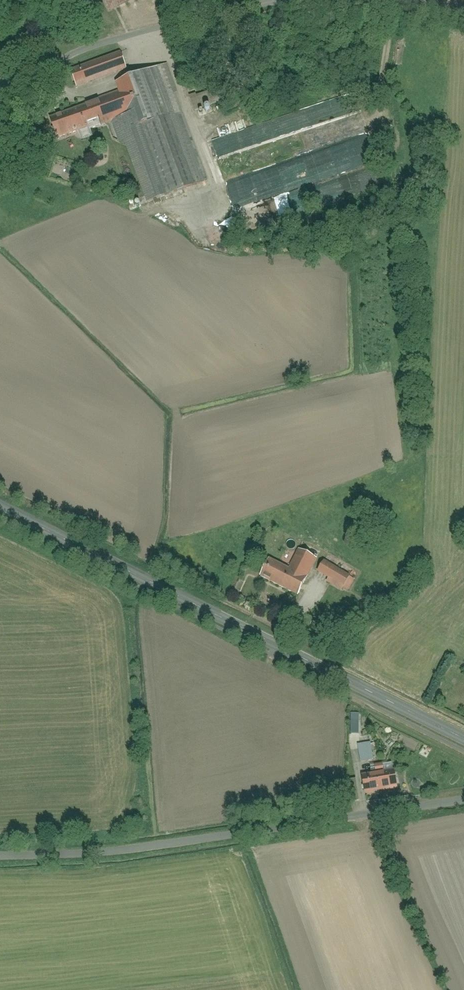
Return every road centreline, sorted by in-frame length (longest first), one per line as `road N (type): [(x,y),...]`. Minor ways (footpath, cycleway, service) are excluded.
road 1 (secondary): [(463,739),(0,508)]
road 2 (unclassified): [(463,797),(0,852)]
road 3 (unclassified): [(16,93),(111,41),(284,0)]
road 4 (unclassified): [(307,0),(463,15)]

